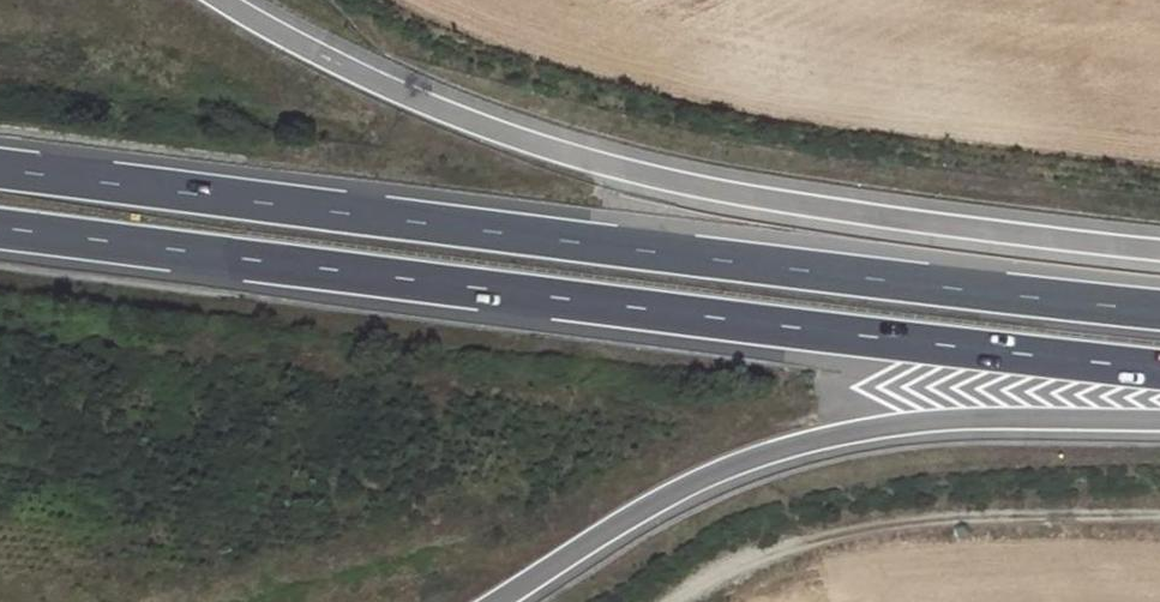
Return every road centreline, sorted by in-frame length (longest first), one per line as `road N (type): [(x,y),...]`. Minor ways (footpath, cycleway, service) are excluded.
road 1 (trunk): [(0,227),(1159,372)]
road 2 (trunk): [(1159,312),(0,171)]
road 3 (track): [(1159,512),(894,524),(769,549),(667,601)]

